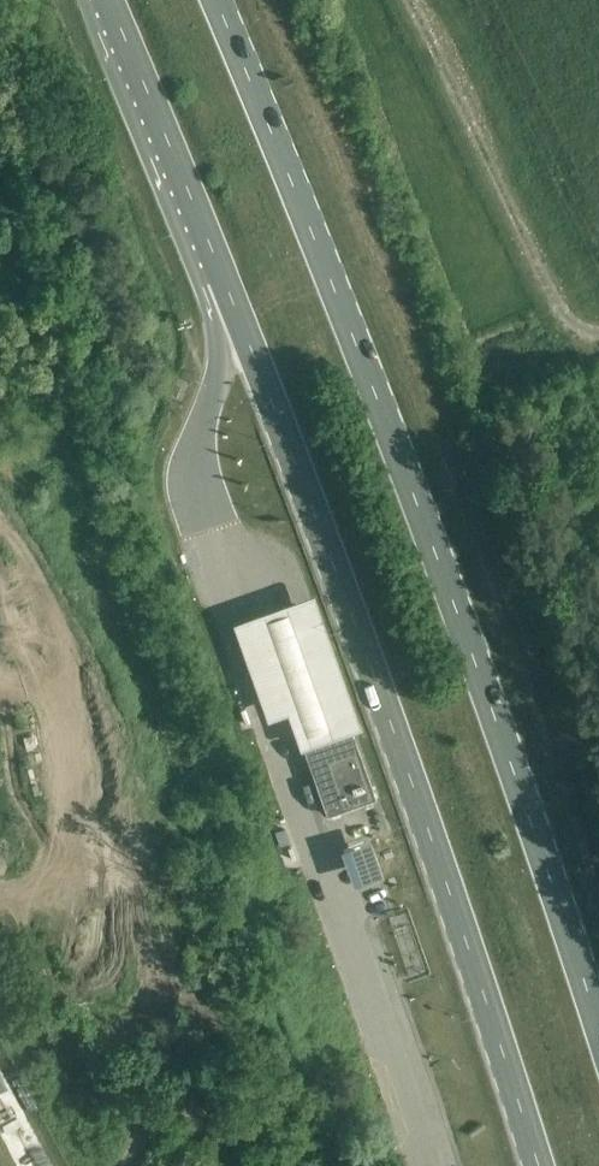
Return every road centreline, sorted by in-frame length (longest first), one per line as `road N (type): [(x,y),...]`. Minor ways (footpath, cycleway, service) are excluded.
road 1 (primary): [(598,1030),(466,635),(213,0)]
road 2 (primary): [(226,279),(451,899),(537,1165)]
road 3 (primary): [(109,0),(226,279)]
road 4 (primary): [(226,279),(222,351),(205,416)]

